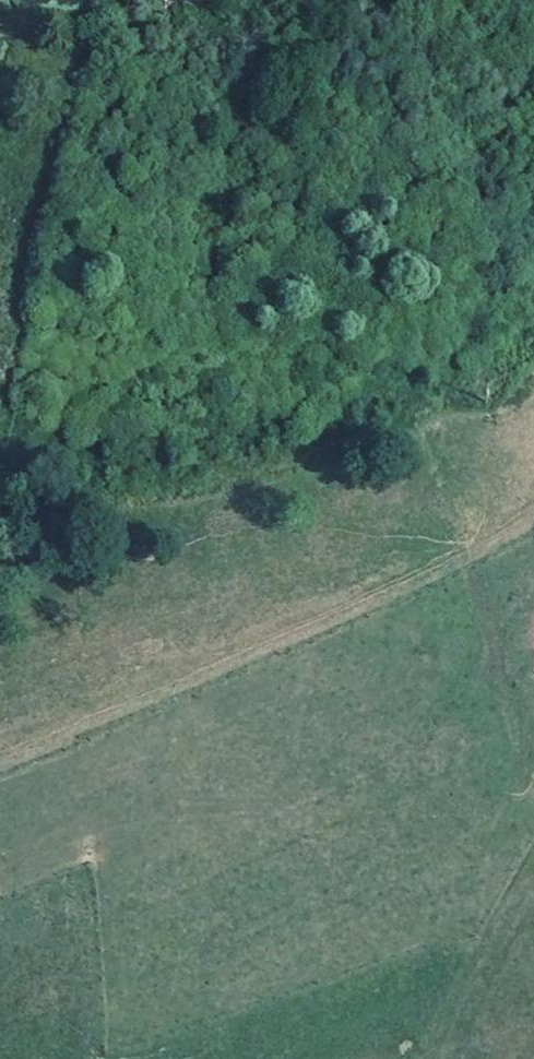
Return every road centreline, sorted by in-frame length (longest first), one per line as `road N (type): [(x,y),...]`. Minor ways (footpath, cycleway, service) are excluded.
road 1 (track): [(461,1058),(533,920)]

